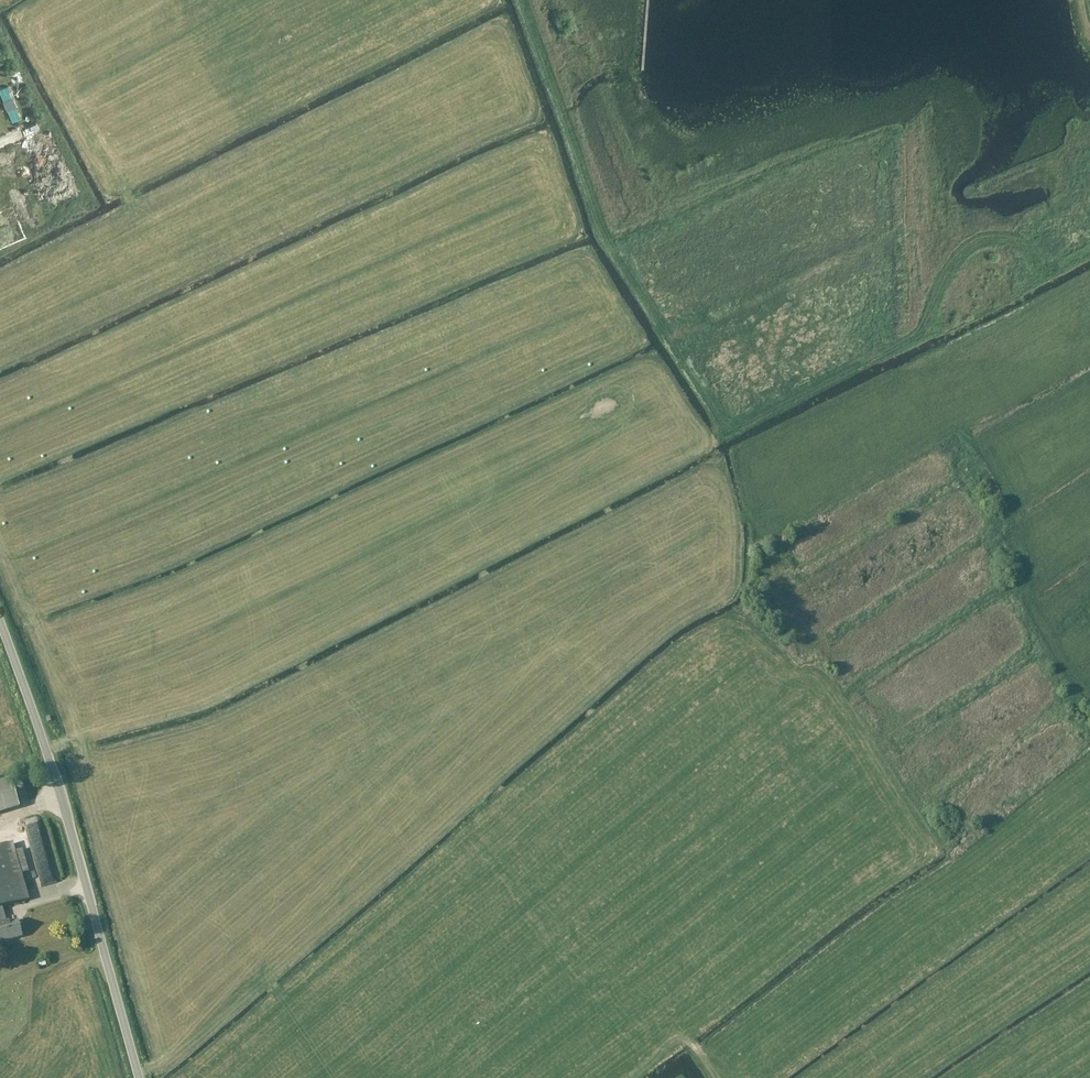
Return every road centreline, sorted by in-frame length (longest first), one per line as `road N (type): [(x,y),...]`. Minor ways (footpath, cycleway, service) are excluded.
road 1 (unclassified): [(139,1077),(56,779),(0,623)]

